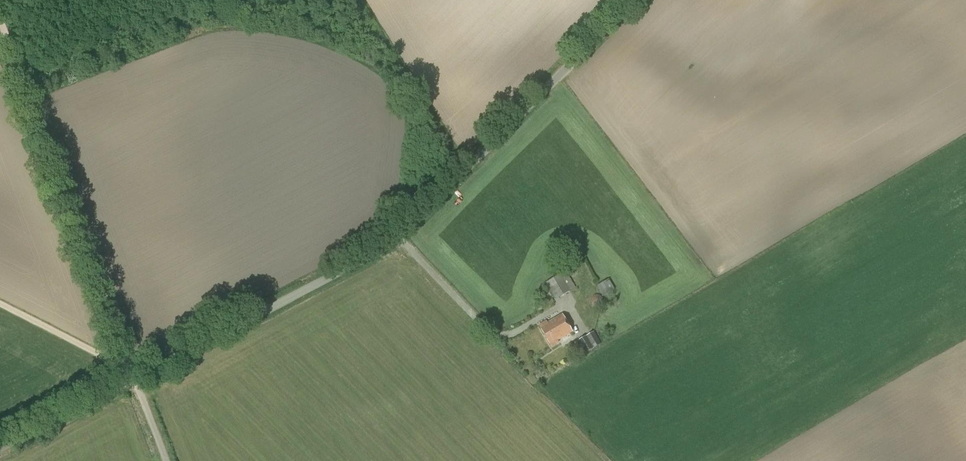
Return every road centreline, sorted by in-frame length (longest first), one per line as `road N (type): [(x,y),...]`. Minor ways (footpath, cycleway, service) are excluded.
road 1 (unclassified): [(135,377),(396,241),(637,0)]
road 2 (unclassified): [(135,377),(0,20)]
road 3 (unclassified): [(0,447),(135,377)]
road 4 (track): [(0,304),(131,367)]

